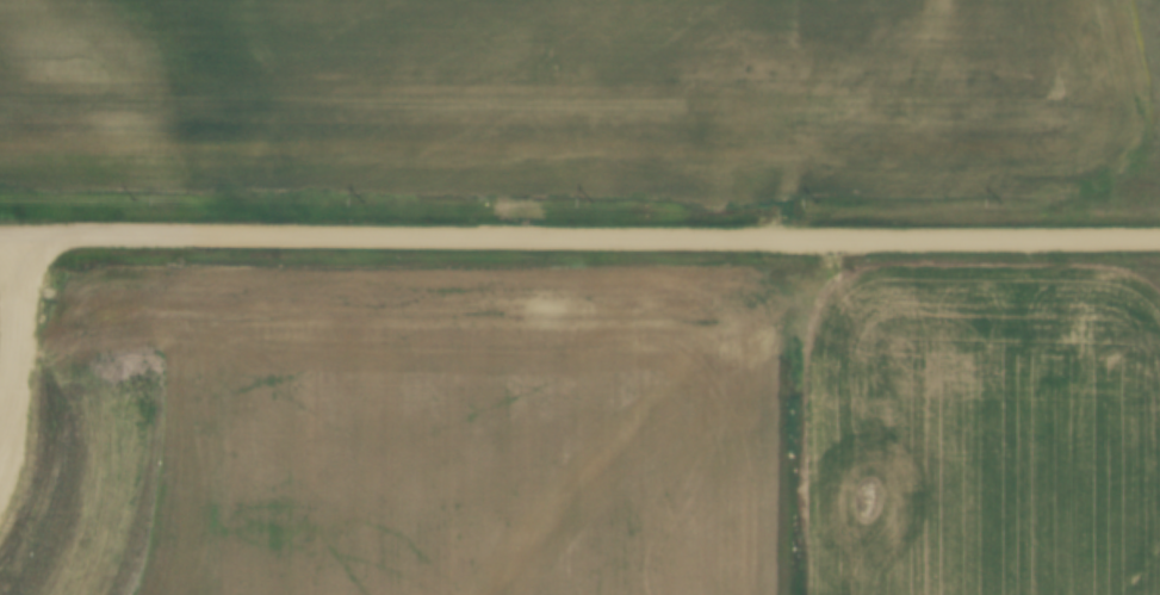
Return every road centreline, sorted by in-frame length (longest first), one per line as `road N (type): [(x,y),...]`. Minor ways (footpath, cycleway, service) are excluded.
road 1 (residential): [(0,239),(784,242),(852,252),(1159,255)]

